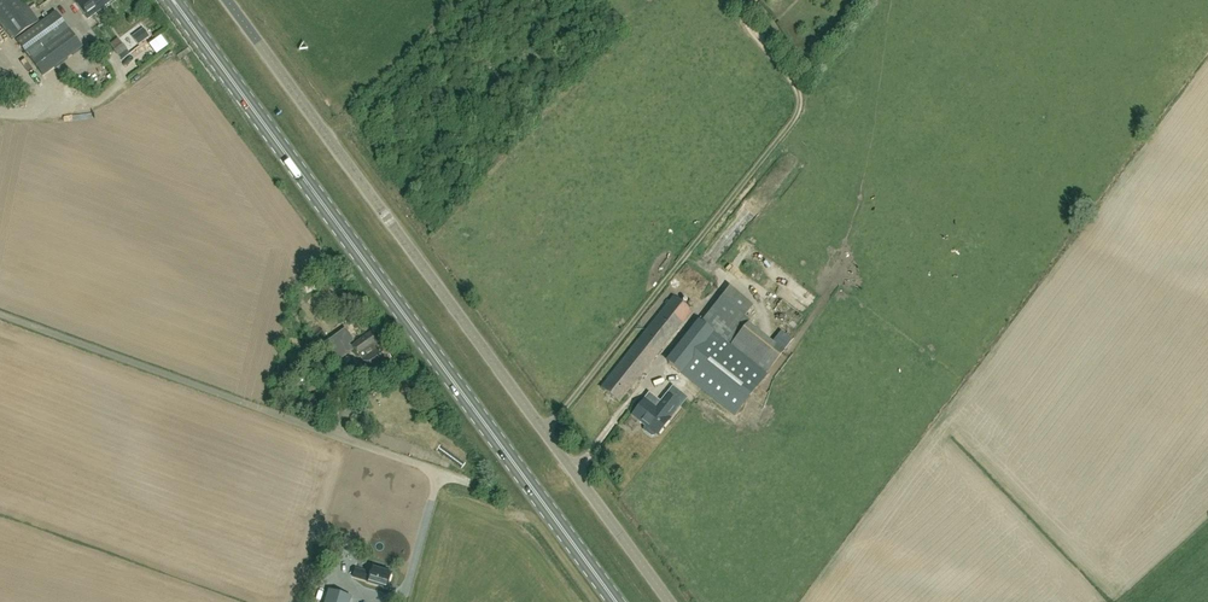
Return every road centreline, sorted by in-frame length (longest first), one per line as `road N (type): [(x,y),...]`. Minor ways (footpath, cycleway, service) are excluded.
road 1 (unclassified): [(671,601),(226,0)]
road 2 (primary): [(617,601),(174,0)]
road 3 (unclassified): [(0,315),(468,482)]

